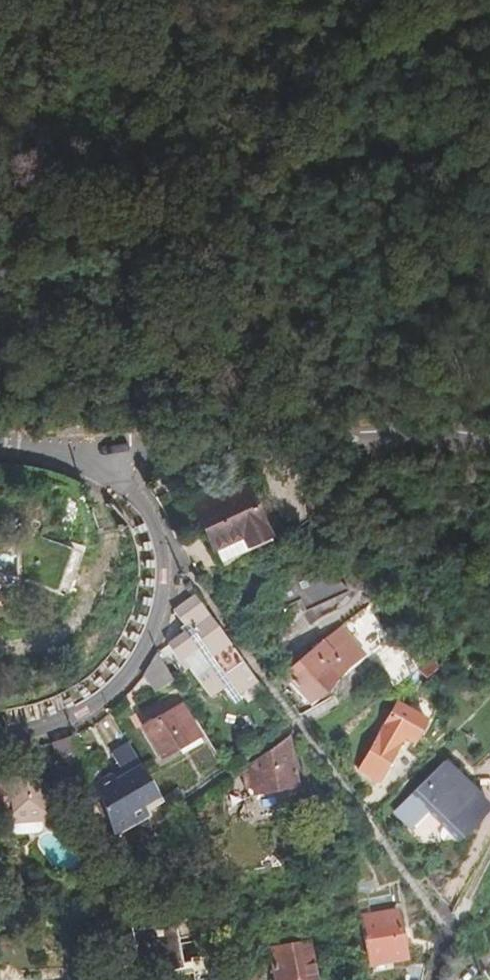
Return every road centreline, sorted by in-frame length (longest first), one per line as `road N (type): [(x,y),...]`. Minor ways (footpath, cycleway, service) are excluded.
road 1 (residential): [(109,455),(373,437),(489,448)]
road 2 (residential): [(161,546),(163,581),(141,654),(113,691),(84,711),(0,733)]

